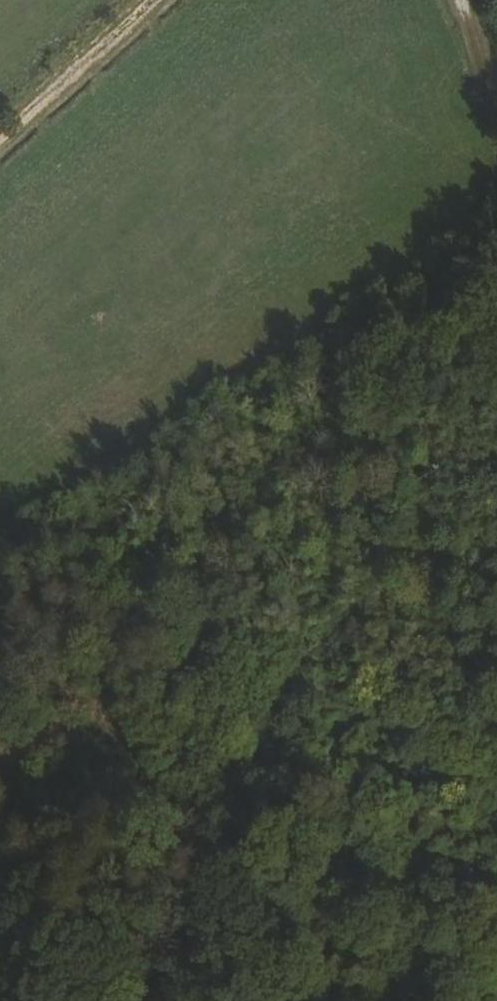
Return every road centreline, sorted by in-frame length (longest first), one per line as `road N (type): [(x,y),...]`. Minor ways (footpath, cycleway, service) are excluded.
road 1 (track): [(164,0),(0,145)]

